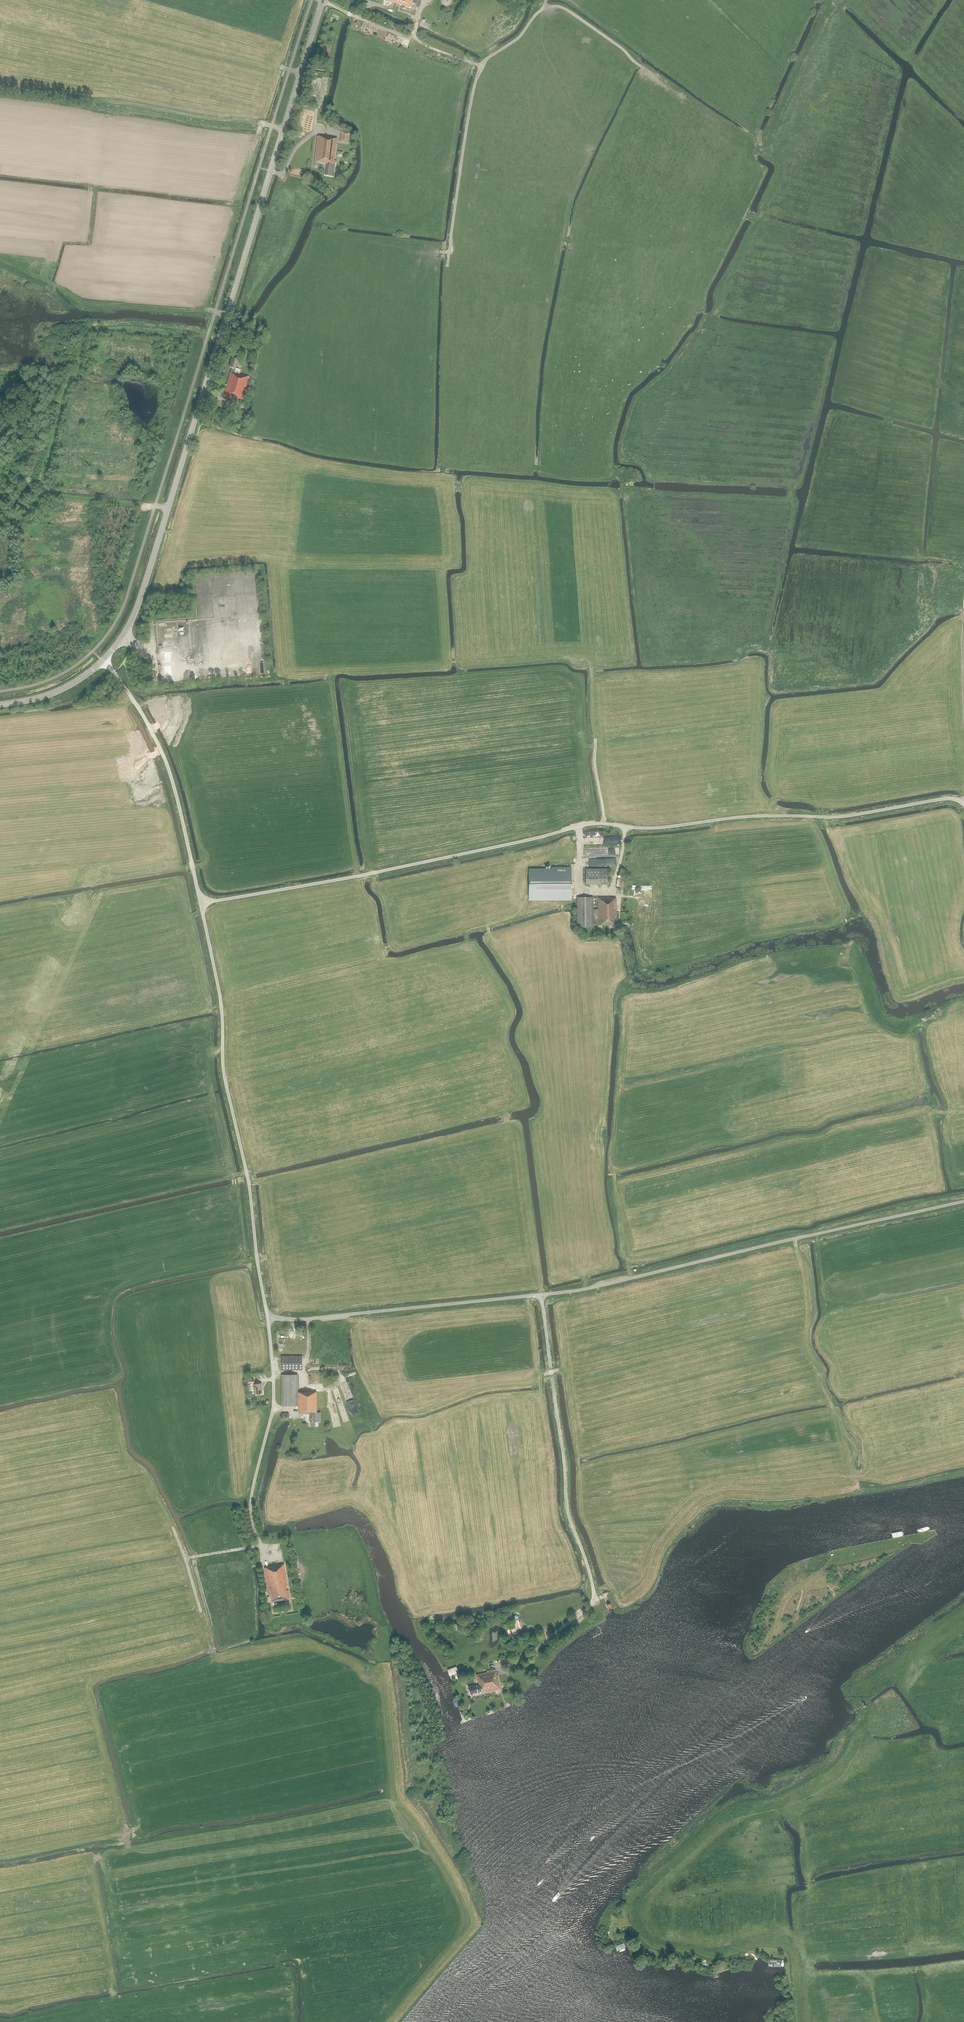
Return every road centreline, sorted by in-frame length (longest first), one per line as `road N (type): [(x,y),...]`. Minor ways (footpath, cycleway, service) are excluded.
road 1 (unclassified): [(201,904),(594,824),(654,828),(839,817),(946,798),(963,805)]
road 2 (unclassified): [(201,904),(267,1316),(541,1295)]
road 3 (secondary): [(169,507),(323,0)]
road 4 (track): [(651,73),(558,6),(539,11),(486,60),(467,125),(448,267)]
road 5 (unclassified): [(103,660),(165,759),(201,904)]
road 6 (secondary): [(103,660),(133,617),(169,507)]

